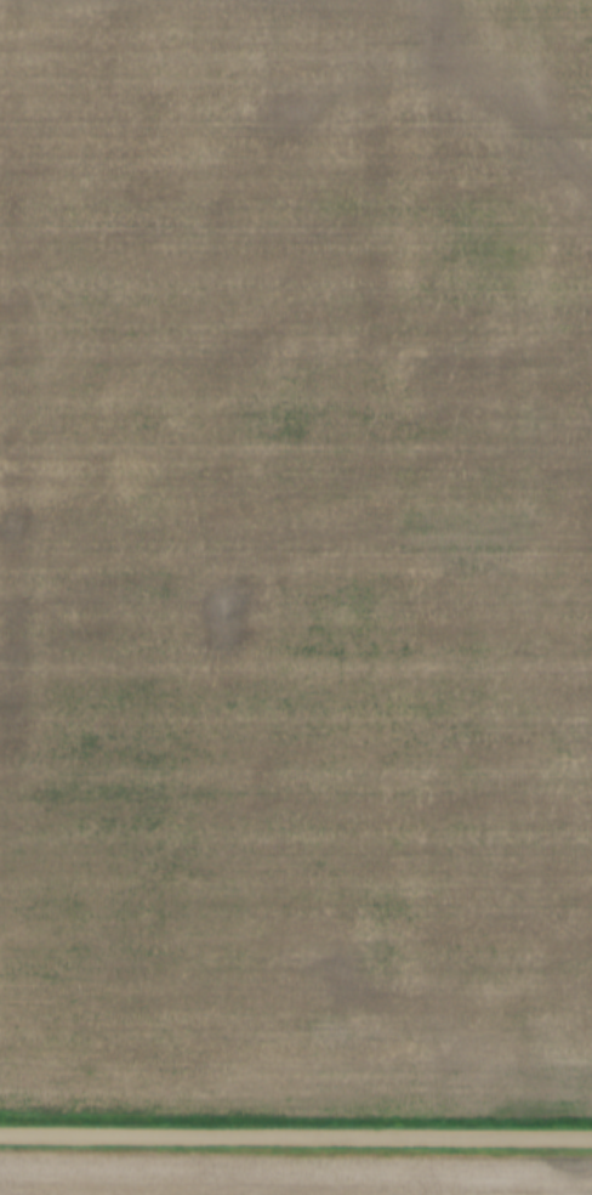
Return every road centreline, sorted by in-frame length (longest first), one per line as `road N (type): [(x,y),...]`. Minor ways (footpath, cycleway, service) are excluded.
road 1 (residential): [(591,1137),(0,1133)]

